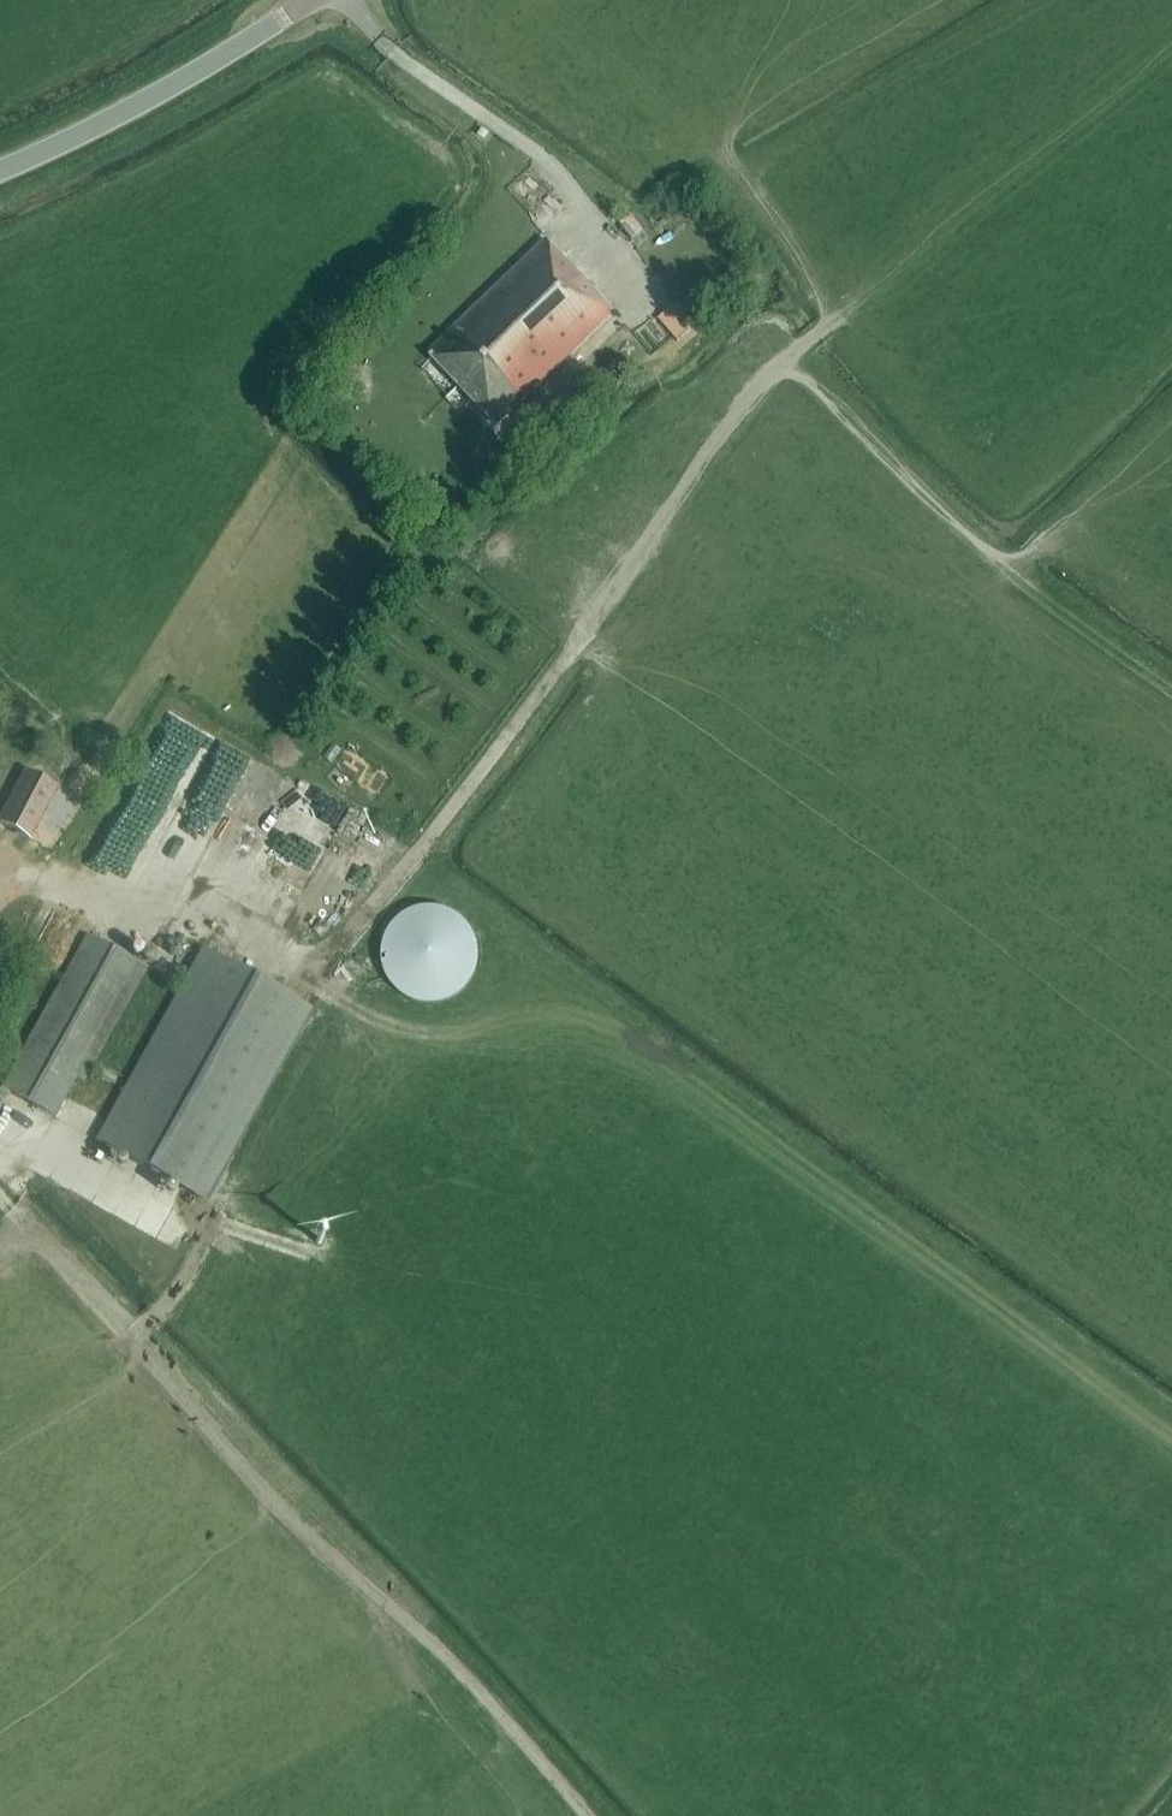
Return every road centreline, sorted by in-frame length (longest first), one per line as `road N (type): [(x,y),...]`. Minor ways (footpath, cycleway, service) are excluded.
road 1 (tertiary): [(0,170),(182,80),(311,0)]

